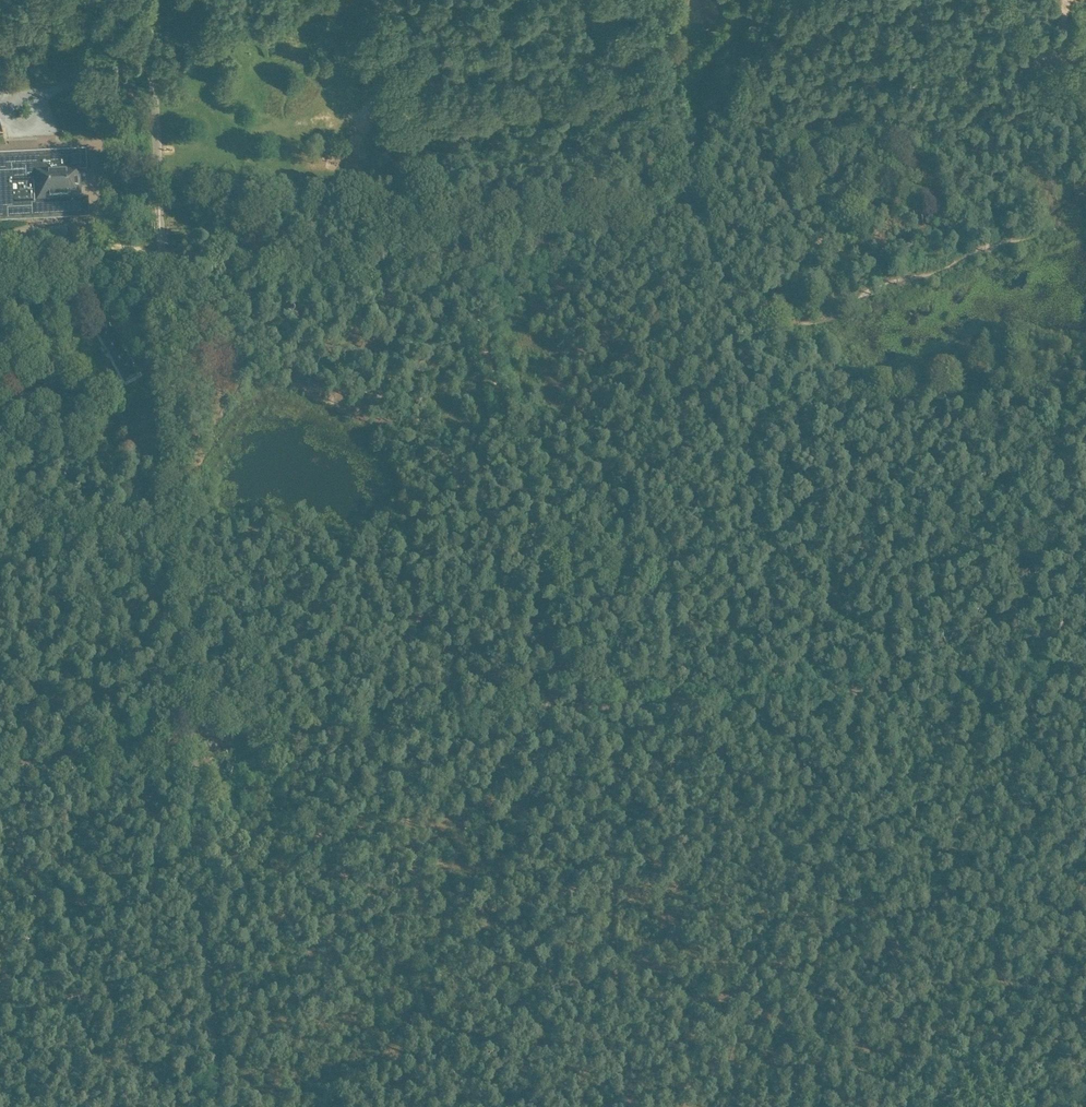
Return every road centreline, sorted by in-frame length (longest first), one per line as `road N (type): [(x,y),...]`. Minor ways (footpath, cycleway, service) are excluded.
road 1 (unclassified): [(213,1106),(166,317)]
road 2 (unclassified): [(461,268),(688,224),(712,190),(782,0)]
road 3 (unclassified): [(148,0),(166,317)]
road 4 (unclassified): [(166,317),(461,268)]
road 5 (unclassified): [(385,0),(461,268)]
road 6 (unclassified): [(1085,141),(1009,0)]

